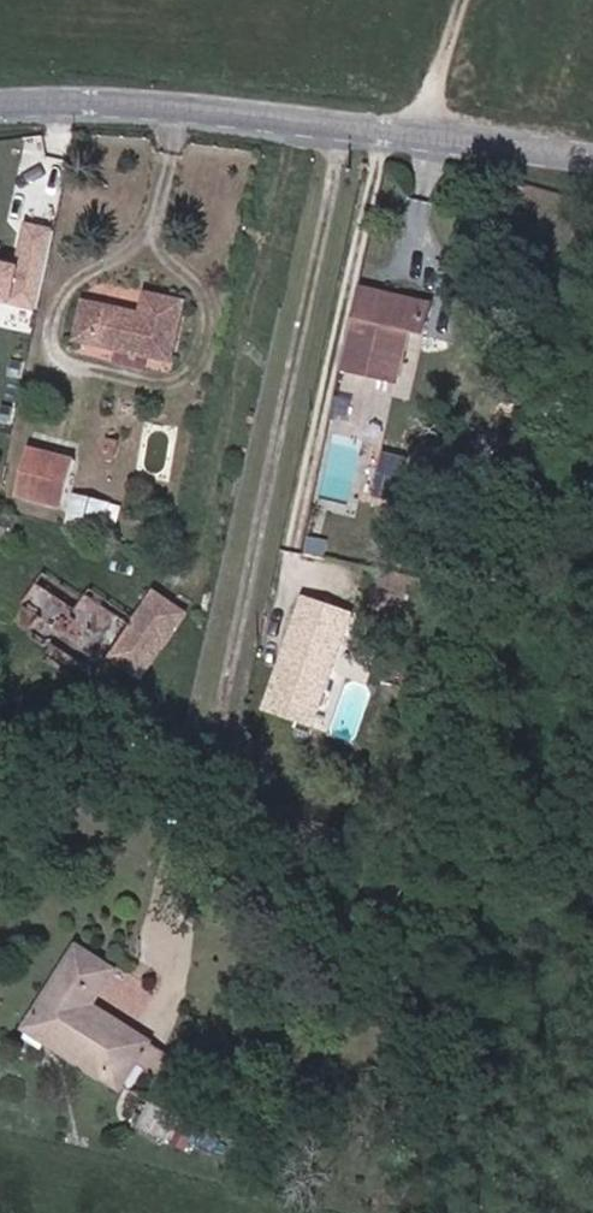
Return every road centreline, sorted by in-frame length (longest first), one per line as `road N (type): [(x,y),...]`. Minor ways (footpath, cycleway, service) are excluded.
road 1 (tertiary): [(0,111),(358,127),(592,177)]

